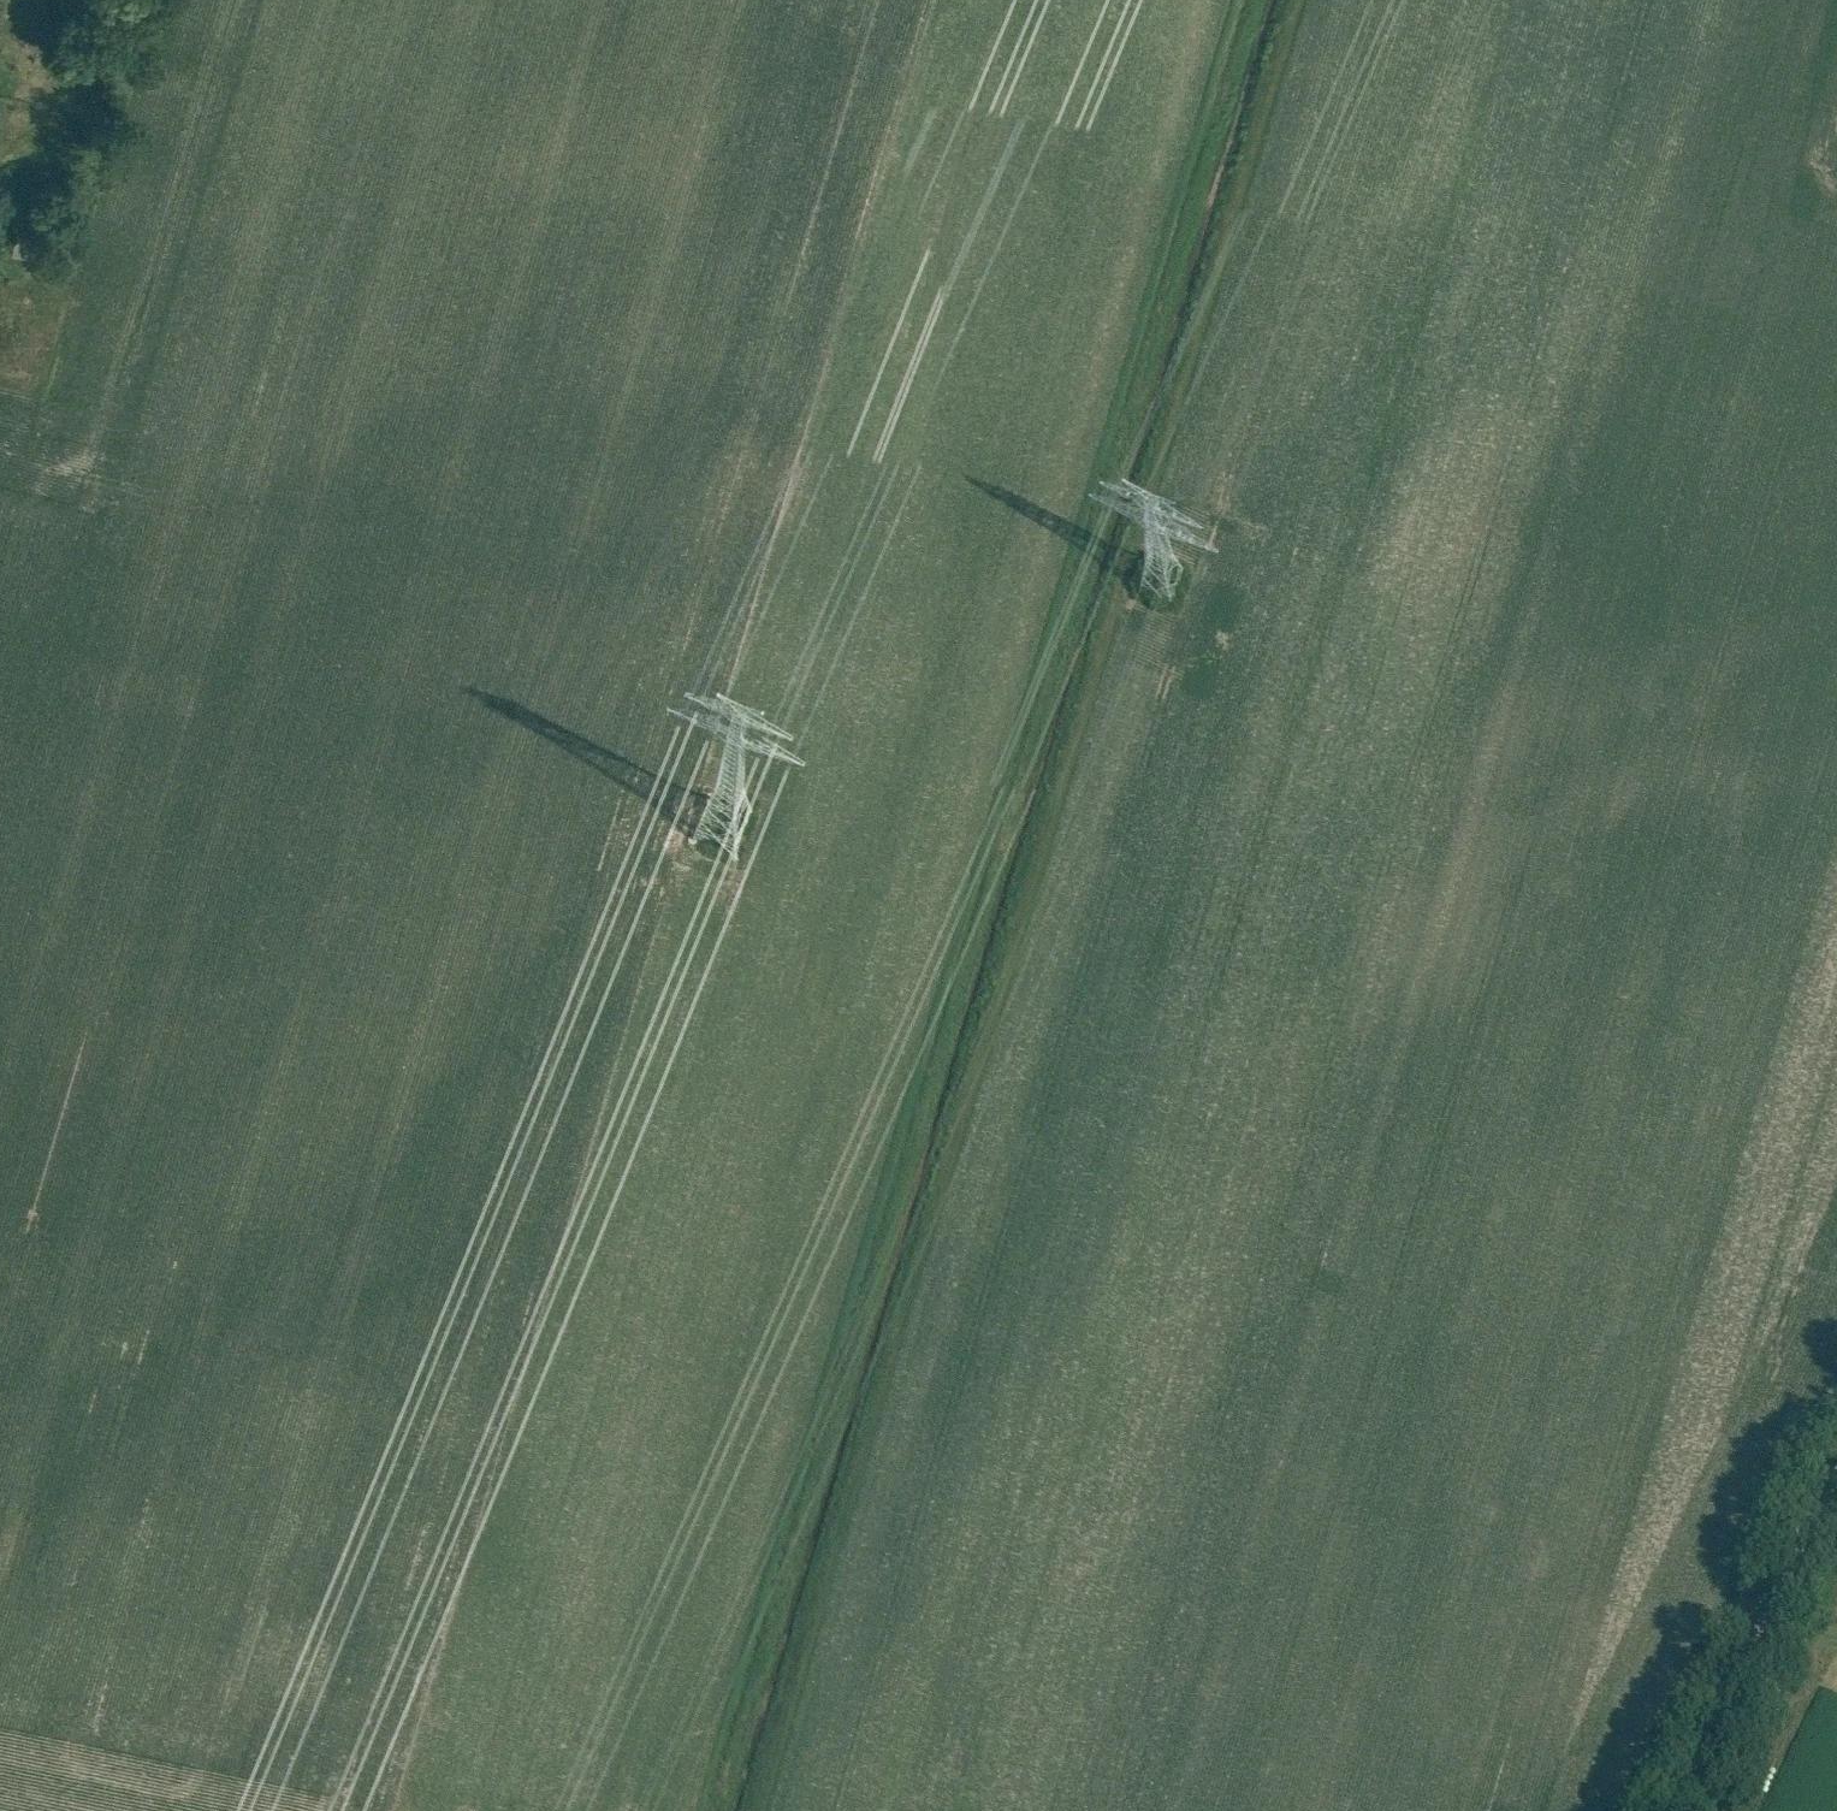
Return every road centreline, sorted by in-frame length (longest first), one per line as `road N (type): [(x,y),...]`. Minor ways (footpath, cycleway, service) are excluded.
road 1 (unclassified): [(1675,1810),(1836,1478)]

